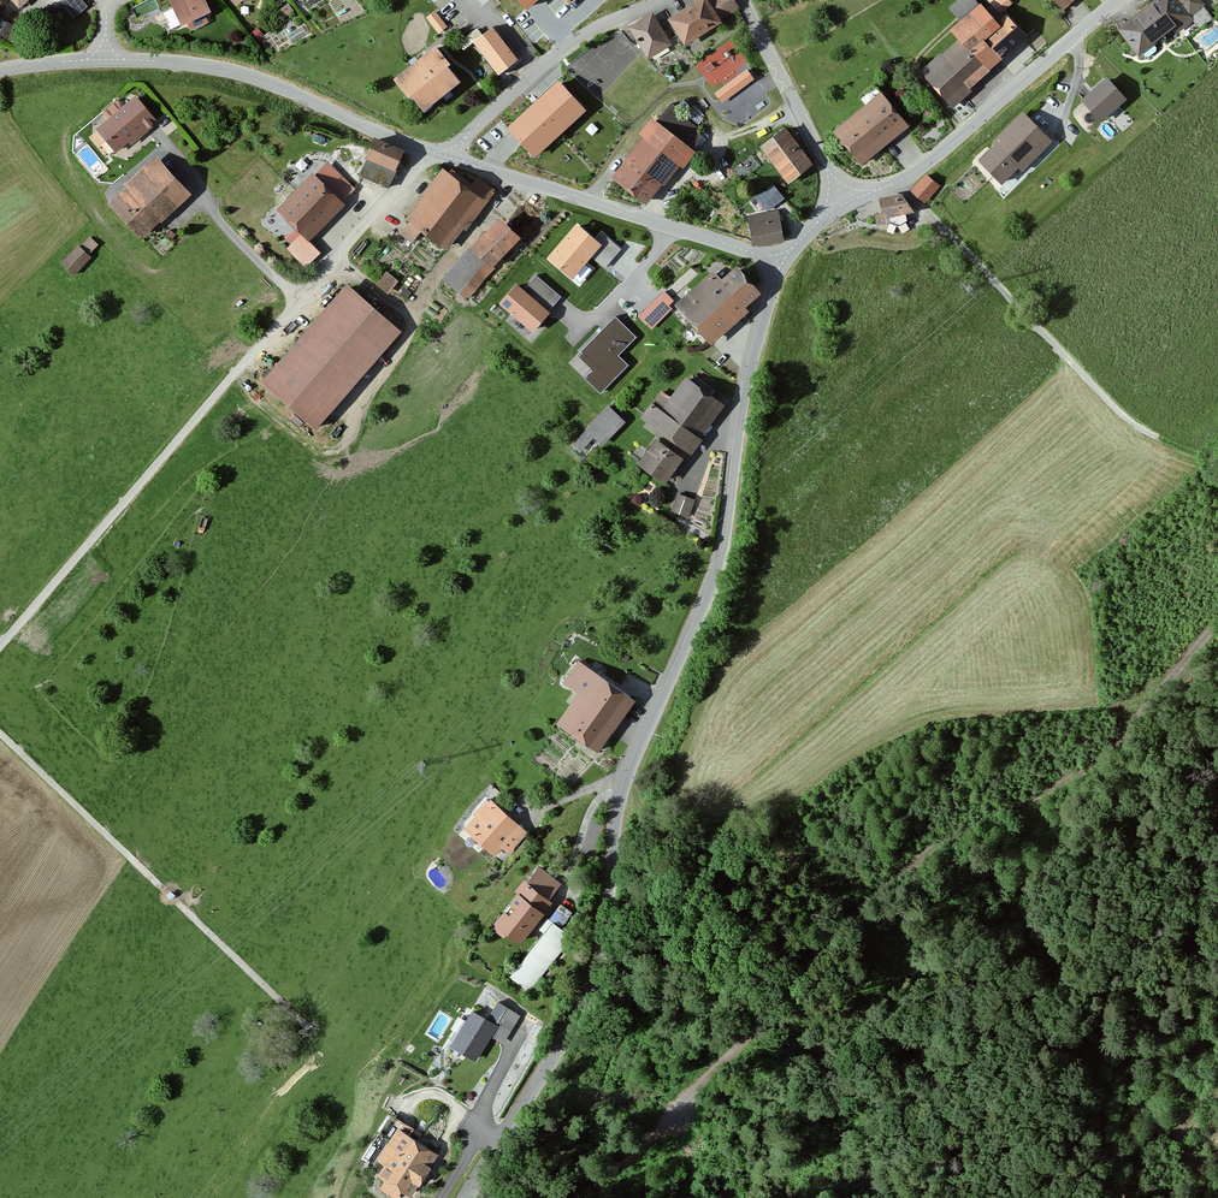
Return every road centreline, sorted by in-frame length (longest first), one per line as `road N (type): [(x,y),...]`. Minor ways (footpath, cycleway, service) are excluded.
road 1 (tertiary): [(778,262),(748,380),(726,537),(624,795),(591,986),(463,1197)]
road 2 (track): [(1217,620),(1178,676),(1087,771),(941,839),(874,892),(673,1119)]
road 3 (residential): [(427,150),(0,645)]
road 4 (track): [(0,729),(308,1026)]
road 5 (tertiary): [(444,156),(778,262)]
road 6 (tertiary): [(1117,0),(900,182),(839,202)]
road 7 (tertiary): [(103,59),(256,77),(427,150)]
road 8 (residential): [(444,156),(569,45),(662,0)]
road 9 (residential): [(839,202),(740,0)]

